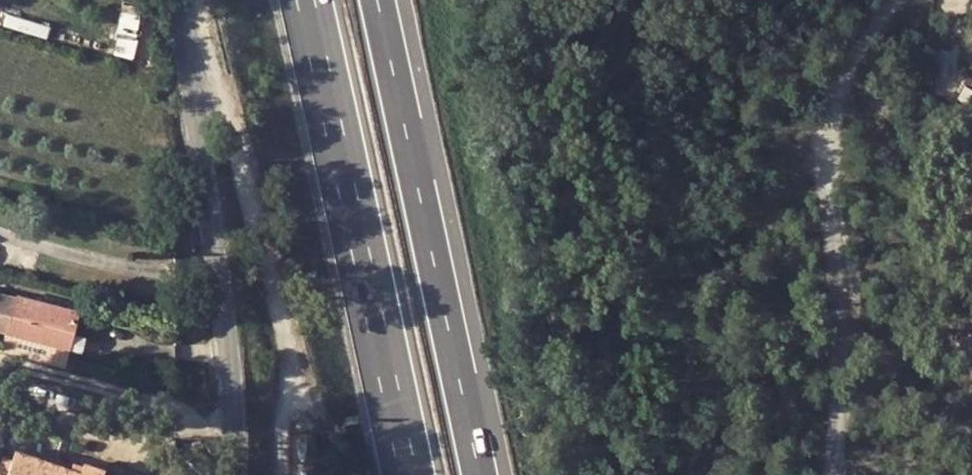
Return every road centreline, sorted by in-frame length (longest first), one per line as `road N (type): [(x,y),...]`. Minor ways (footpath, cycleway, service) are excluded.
road 1 (residential): [(830,474),(848,297),(825,160),(833,107),(856,53),(892,0)]
road 2 (motorway): [(482,474),(379,0)]
road 3 (motorway): [(306,0),(404,474)]
road 4 (tertiary): [(234,474),(232,367),(187,0)]

